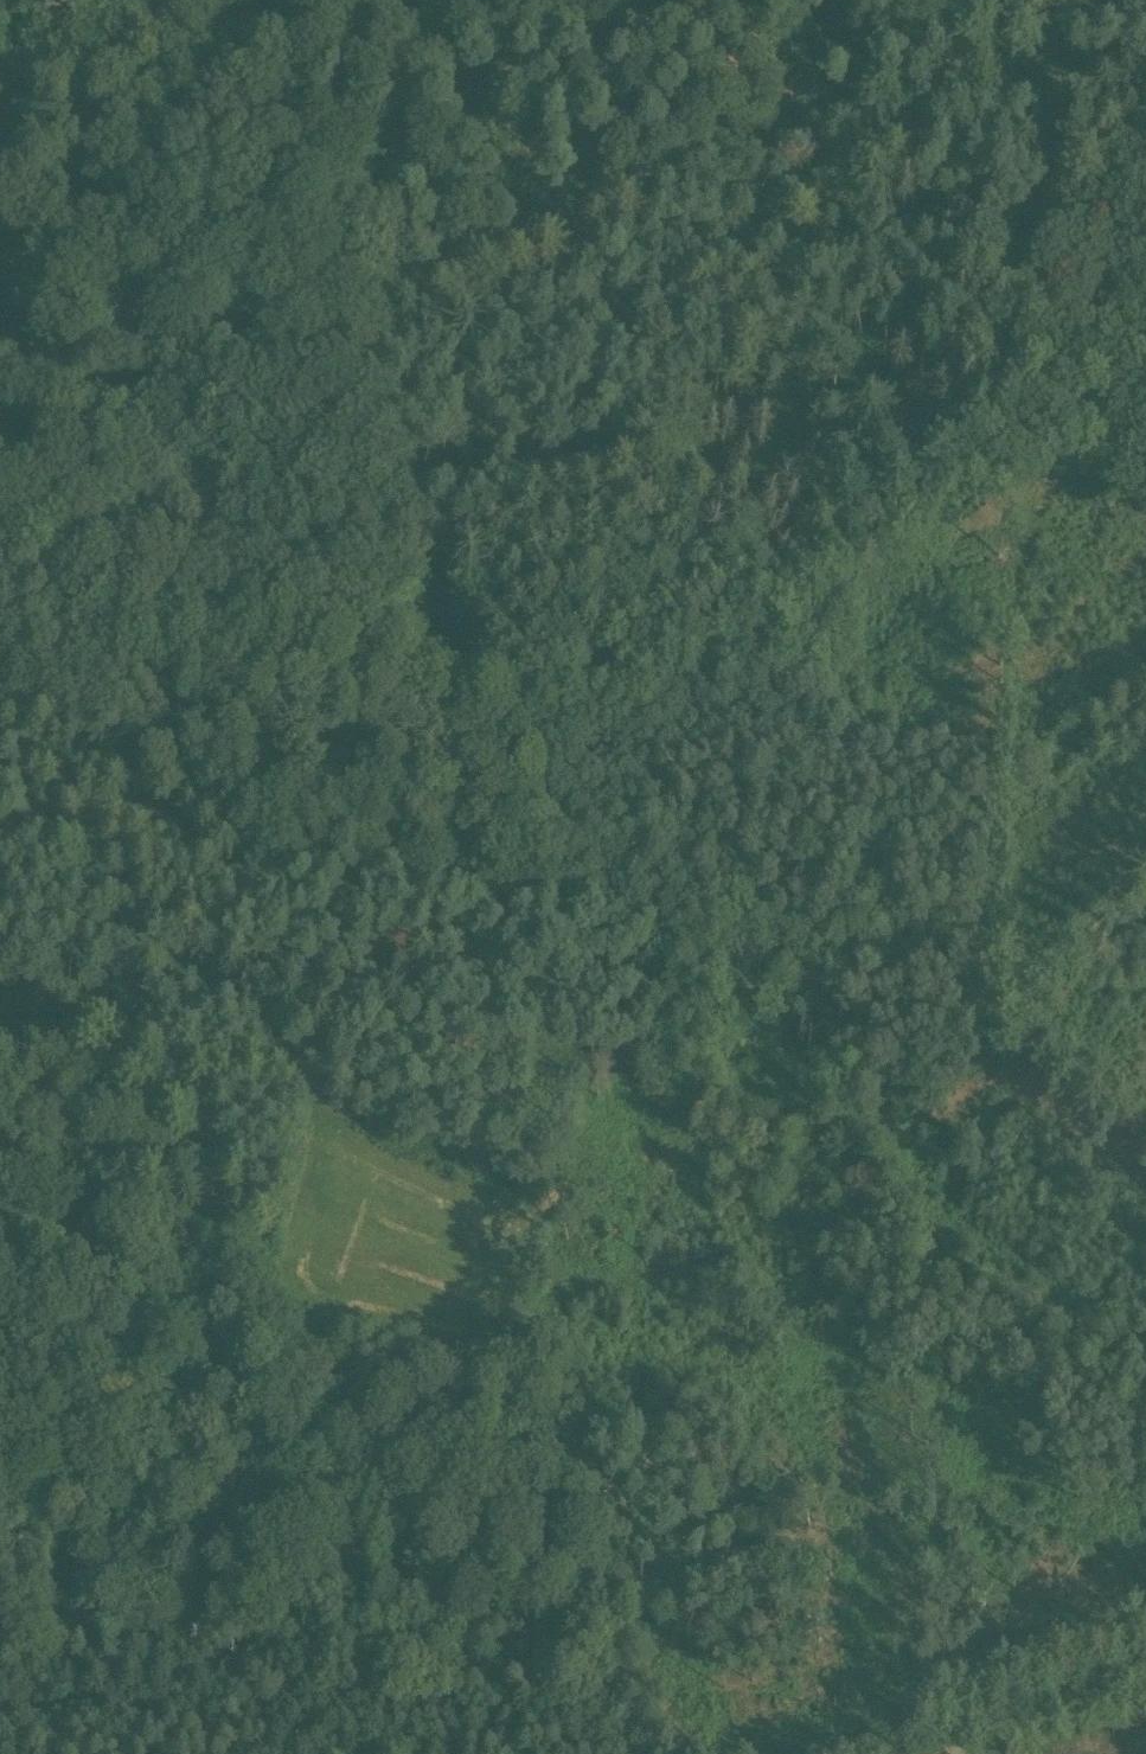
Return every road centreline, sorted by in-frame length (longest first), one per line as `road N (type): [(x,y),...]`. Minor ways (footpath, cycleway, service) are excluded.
road 1 (track): [(1145,1672),(935,1753)]

